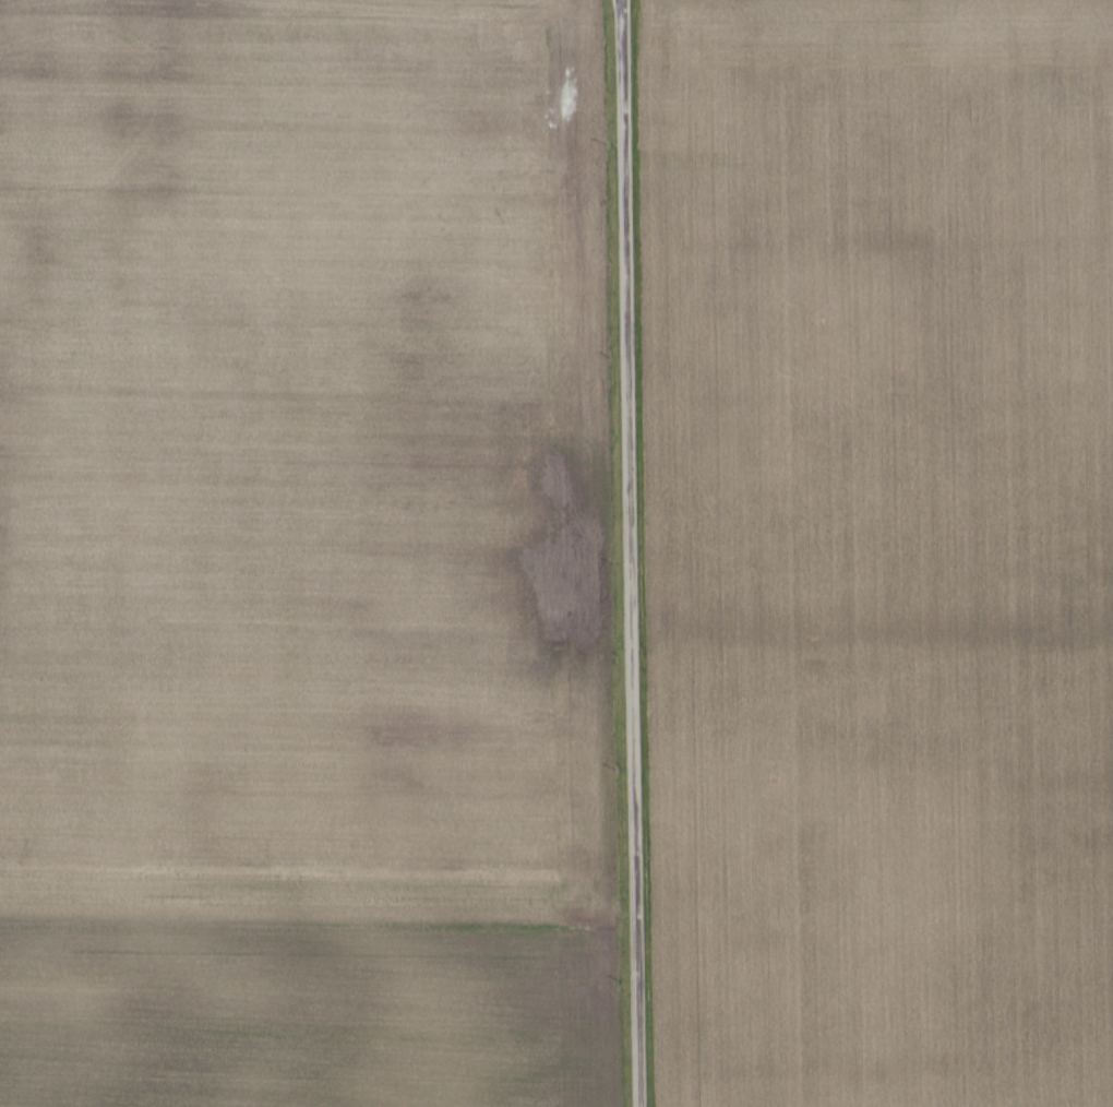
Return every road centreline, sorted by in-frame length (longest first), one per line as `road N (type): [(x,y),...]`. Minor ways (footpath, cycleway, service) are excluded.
road 1 (residential): [(633,1106),(621,0)]

